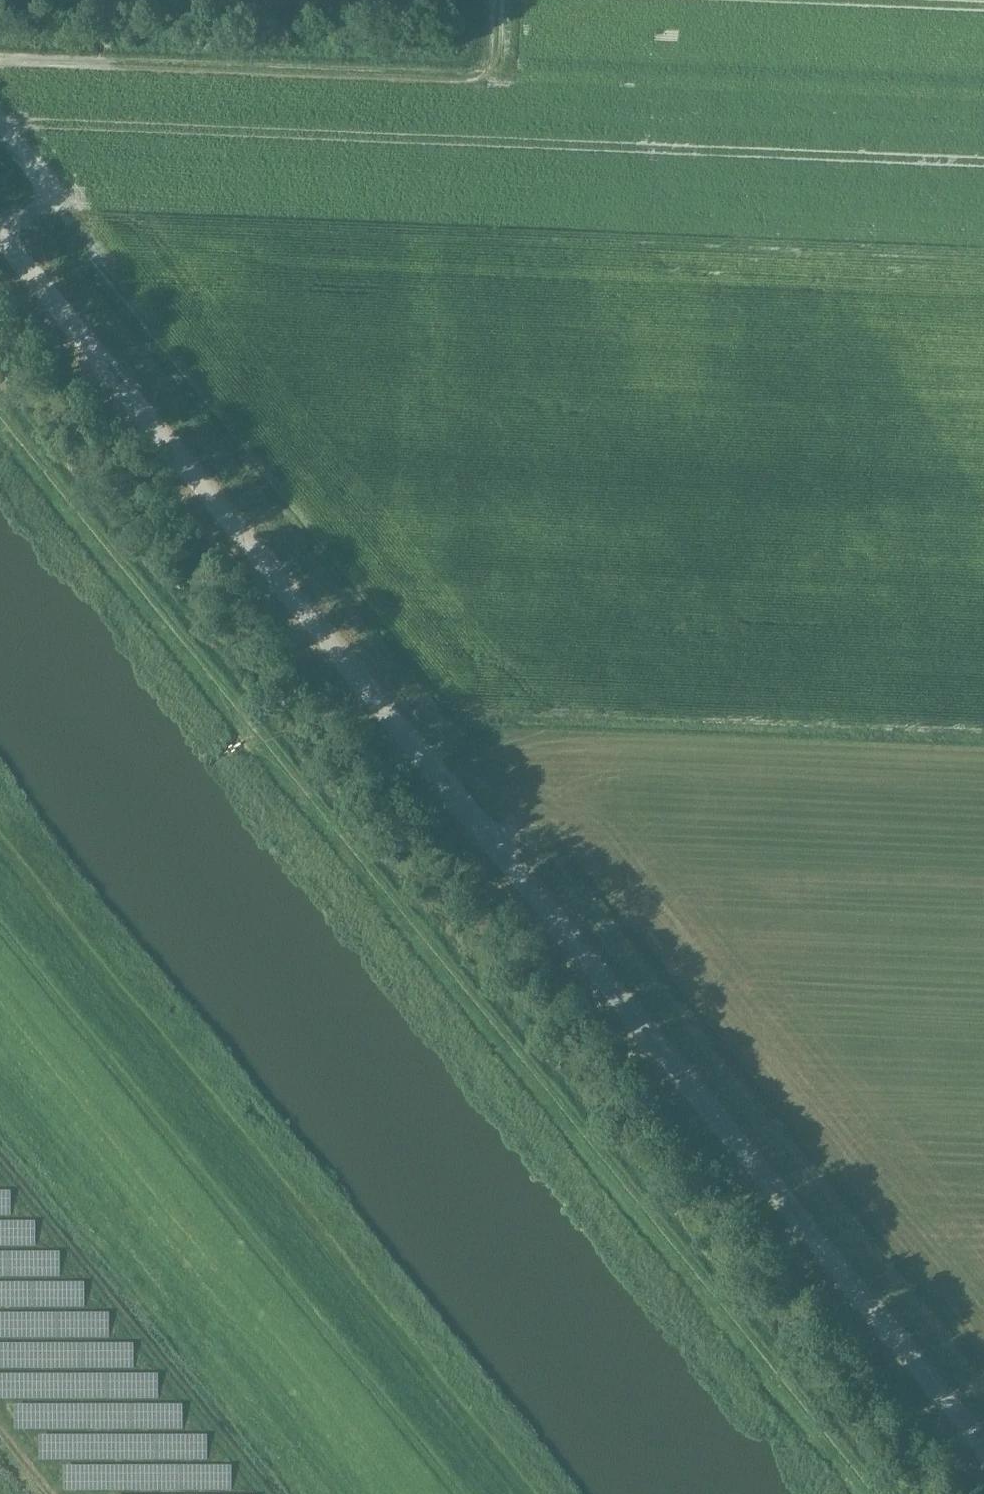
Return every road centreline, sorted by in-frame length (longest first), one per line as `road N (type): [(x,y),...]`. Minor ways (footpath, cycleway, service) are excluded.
road 1 (unclassified): [(983,1448),(0,244)]

